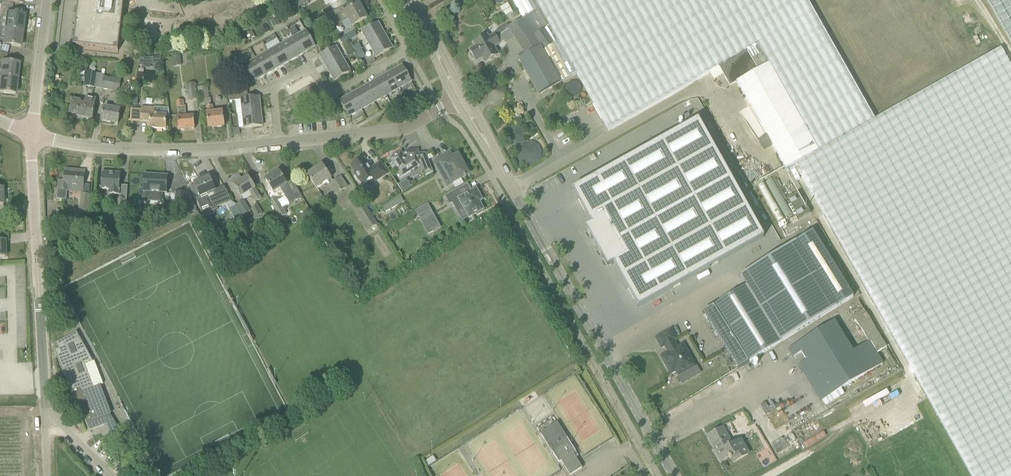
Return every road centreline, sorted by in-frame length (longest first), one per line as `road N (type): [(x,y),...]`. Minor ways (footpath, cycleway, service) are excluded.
road 1 (tertiary): [(673,475),(489,147)]
road 2 (unclassified): [(47,412),(31,136)]
road 3 (residential): [(279,141),(278,81),(303,70),(327,92),(406,51),(385,0)]
road 4 (residential): [(279,141),(93,146),(31,136)]
road 5 (residential): [(458,101),(403,131),(279,141)]
road 6 (residential): [(31,136),(47,0)]

